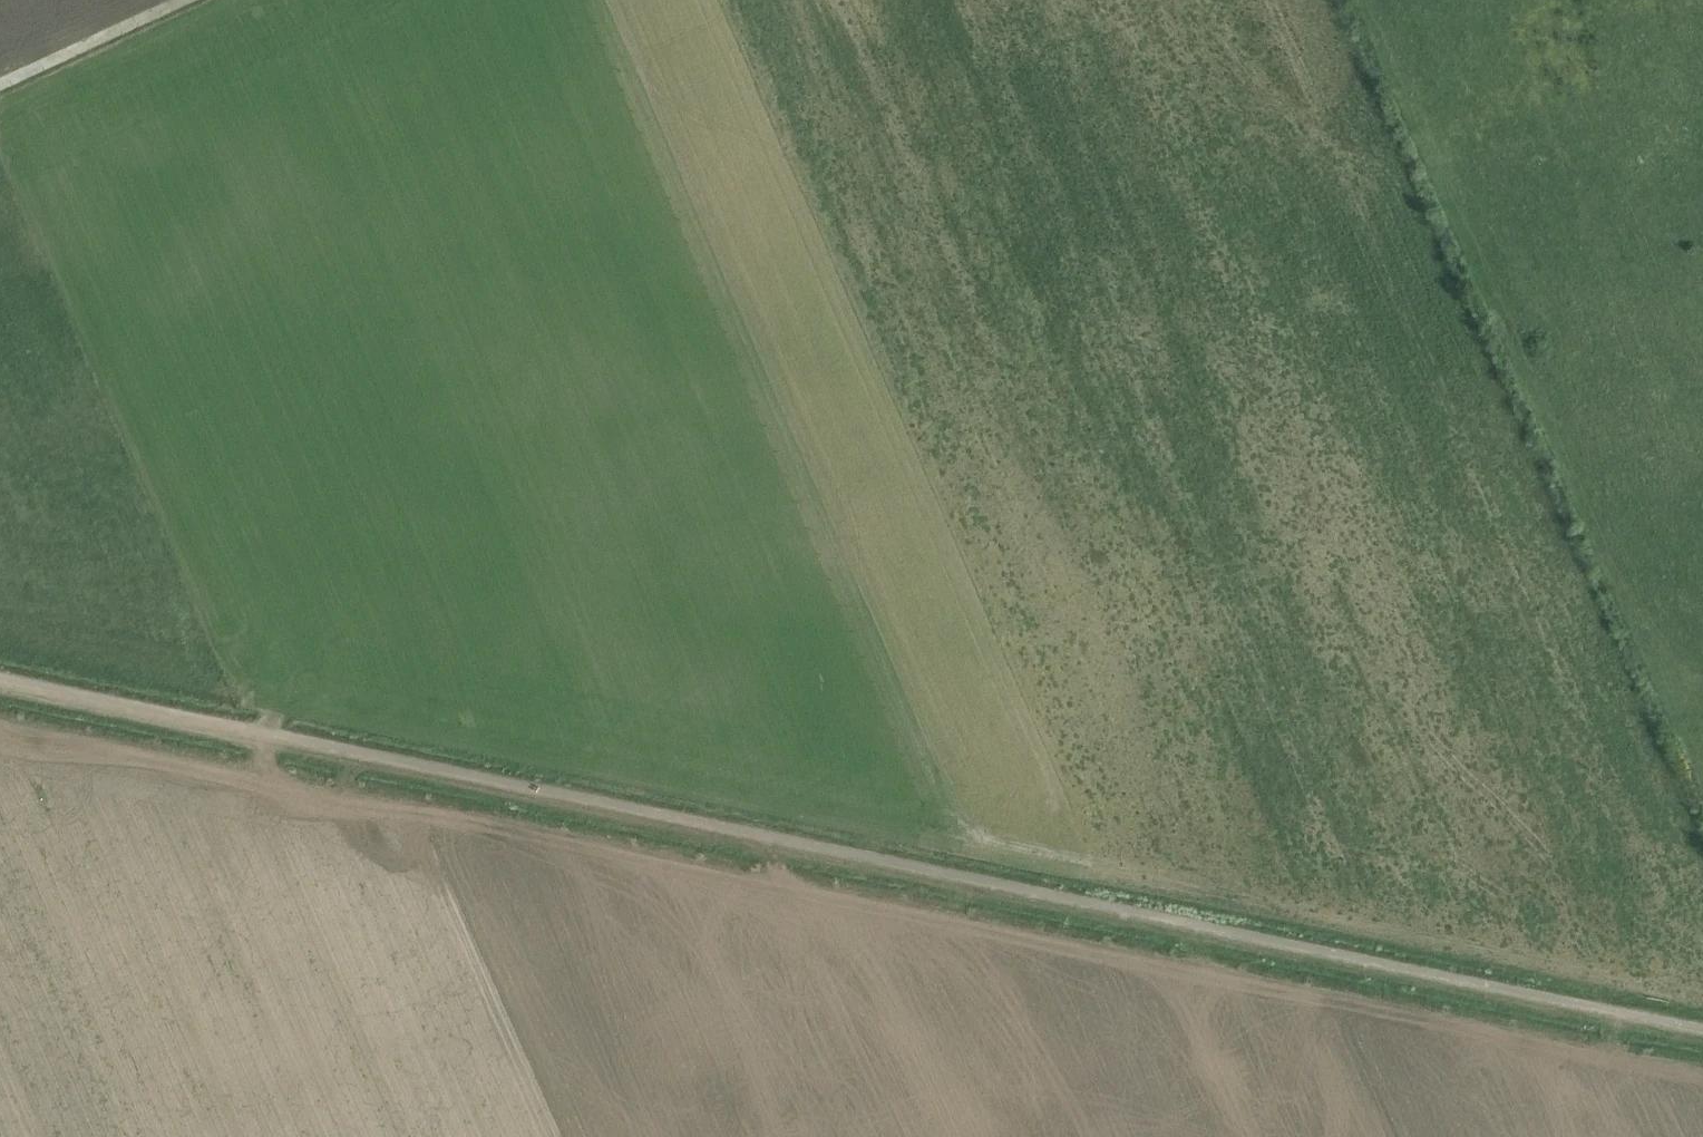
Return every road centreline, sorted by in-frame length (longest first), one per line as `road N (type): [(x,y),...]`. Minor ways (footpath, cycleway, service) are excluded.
road 1 (track): [(0,688),(1702,1038)]
road 2 (track): [(183,0),(0,83)]

